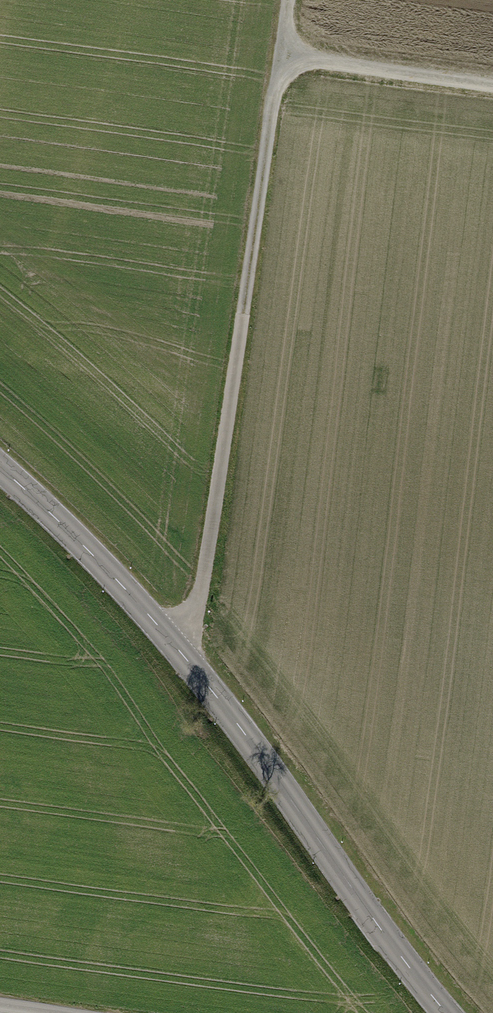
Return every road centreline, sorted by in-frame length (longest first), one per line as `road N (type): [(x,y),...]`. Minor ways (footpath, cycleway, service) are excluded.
road 1 (unclassified): [(0,468),(227,711),(458,1012)]
road 2 (track): [(185,666),(288,0)]
road 3 (track): [(492,83),(281,54)]

